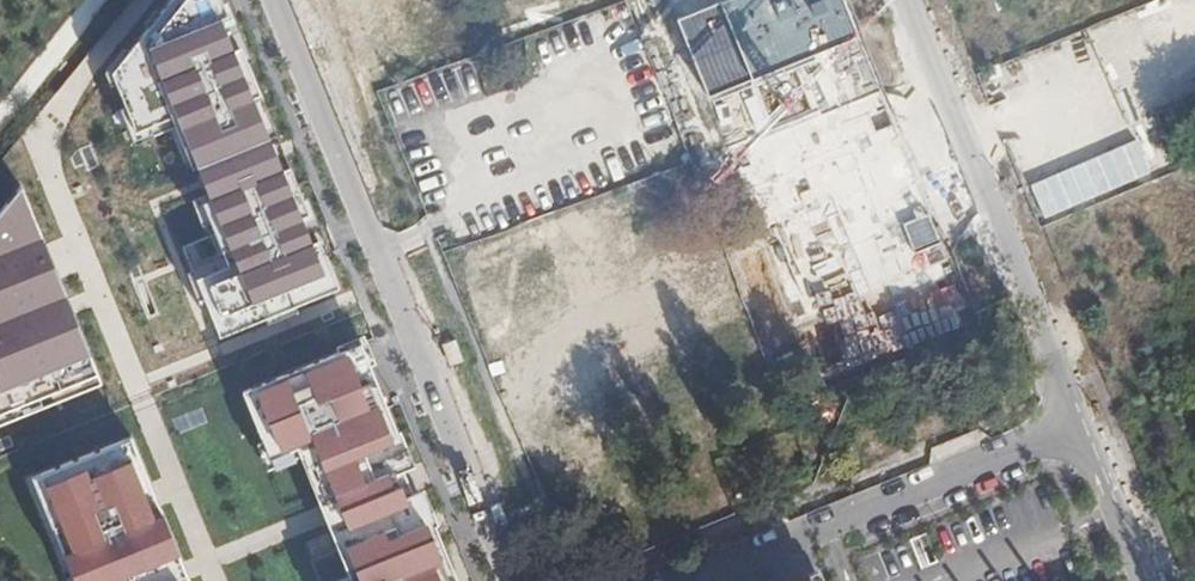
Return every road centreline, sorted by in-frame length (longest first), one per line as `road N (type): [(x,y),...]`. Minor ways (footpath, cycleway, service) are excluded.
road 1 (residential): [(276,0),(511,580)]
road 2 (residential): [(1078,423),(907,0)]
road 3 (residential): [(1078,423),(690,580)]
road 4 (residential): [(1142,580),(1078,423)]

